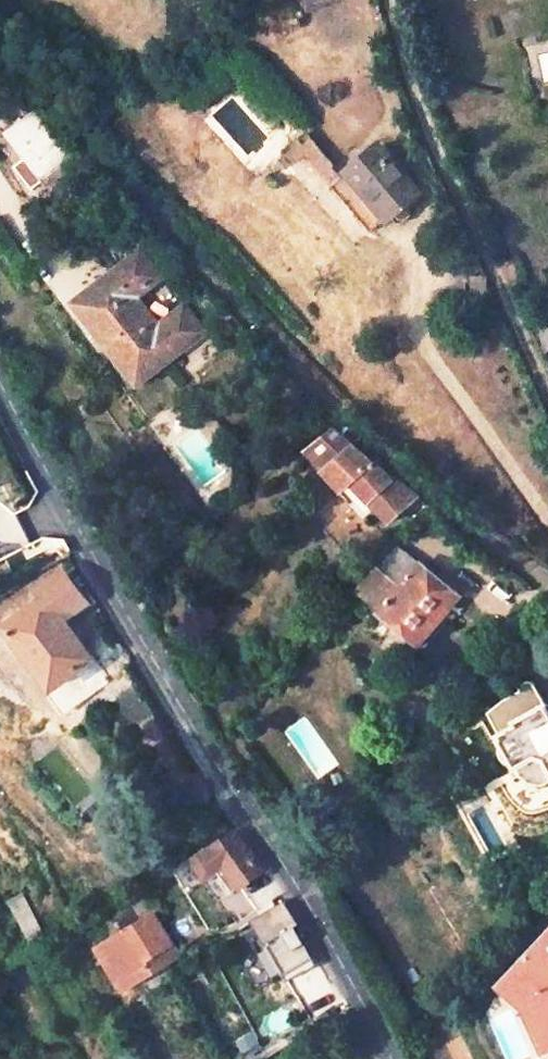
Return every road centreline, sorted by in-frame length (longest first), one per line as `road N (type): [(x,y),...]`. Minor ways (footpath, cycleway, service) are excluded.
road 1 (tertiary): [(0,375),(387,1058)]
road 2 (residential): [(547,579),(499,549),(317,394),(82,143),(24,57),(0,39)]

